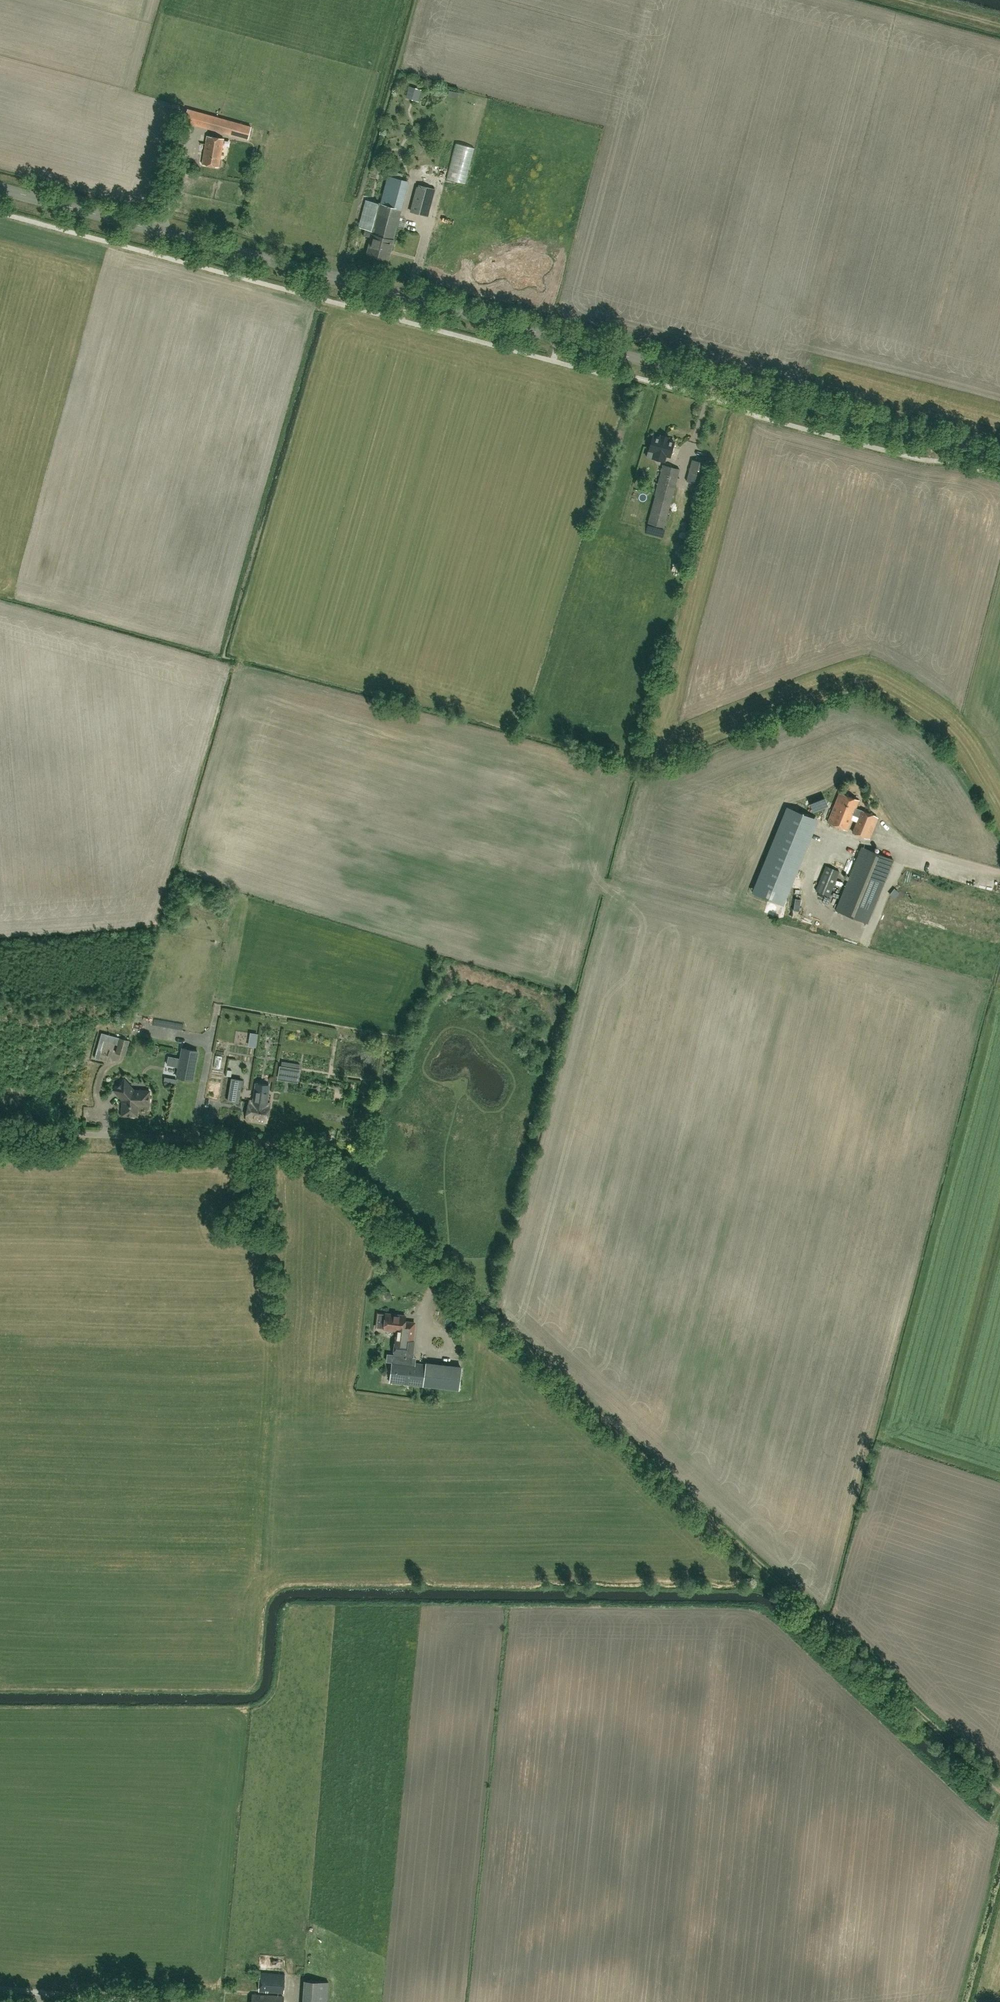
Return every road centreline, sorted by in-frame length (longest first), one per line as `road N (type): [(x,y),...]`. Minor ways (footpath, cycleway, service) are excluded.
road 1 (tertiary): [(999,458),(0,189)]
road 2 (track): [(999,1789),(441,1271)]
road 3 (unclassified): [(441,1271),(328,1166),(294,1145),(0,1130)]
road 4 (unclassified): [(146,2001),(0,1988)]

